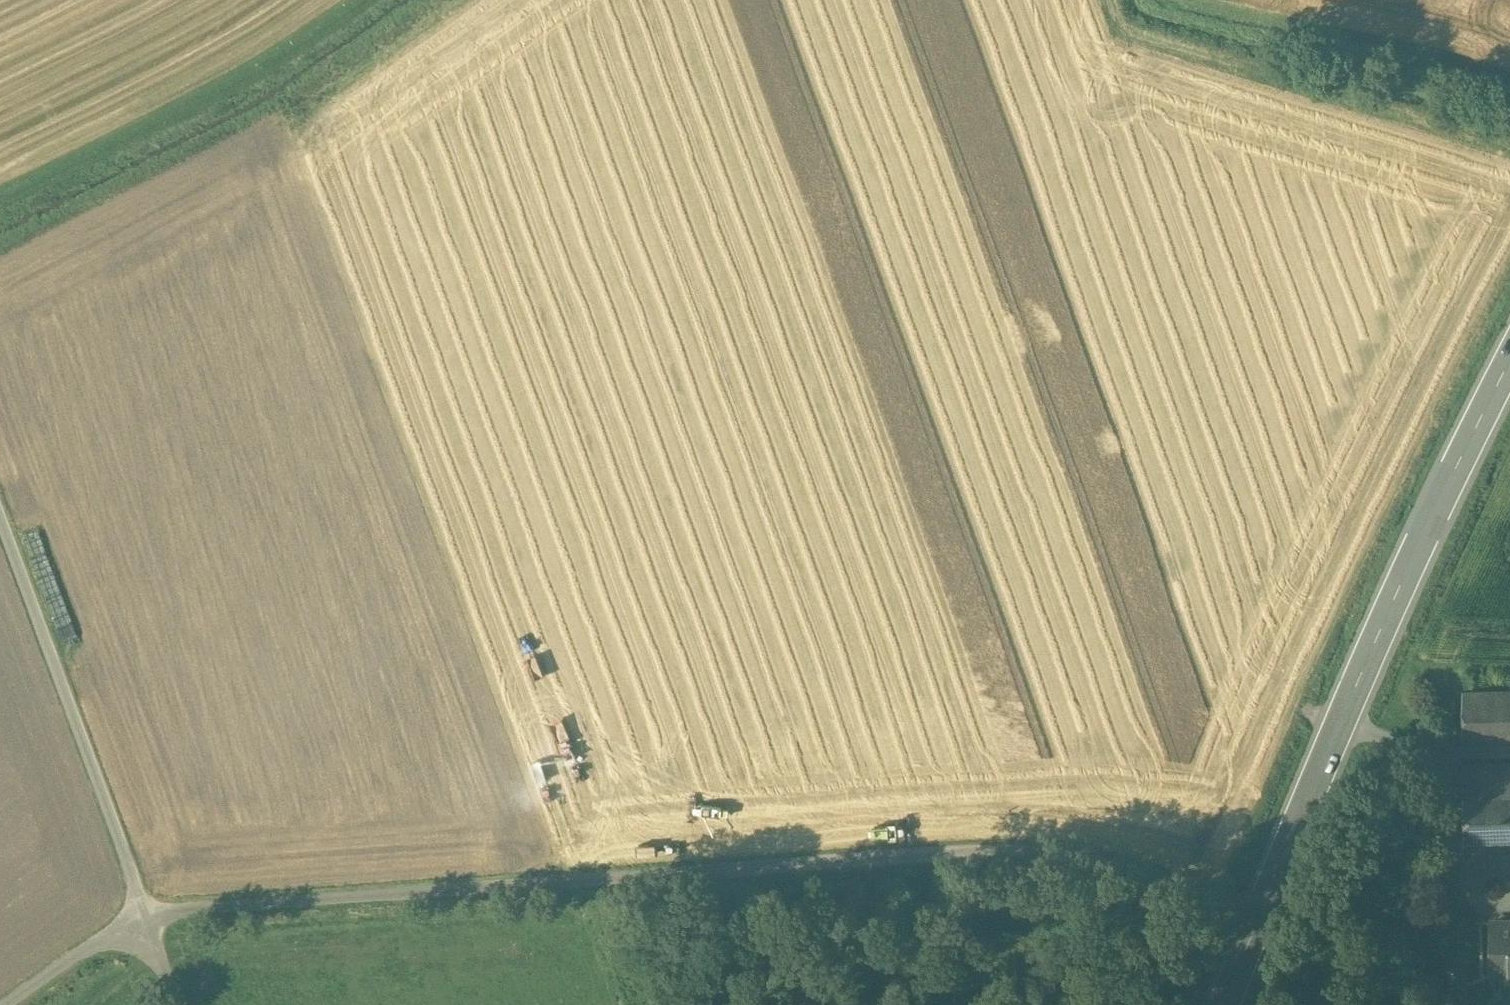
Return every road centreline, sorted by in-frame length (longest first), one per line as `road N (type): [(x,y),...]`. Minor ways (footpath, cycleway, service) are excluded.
road 1 (unclassified): [(1260,922),(1091,859),(1016,853),(144,915)]
road 2 (secondary): [(1260,922),(1334,734),(1509,357)]
road 3 (unclassified): [(0,516),(144,915)]
road 4 (unclassified): [(144,915),(14,1004)]

